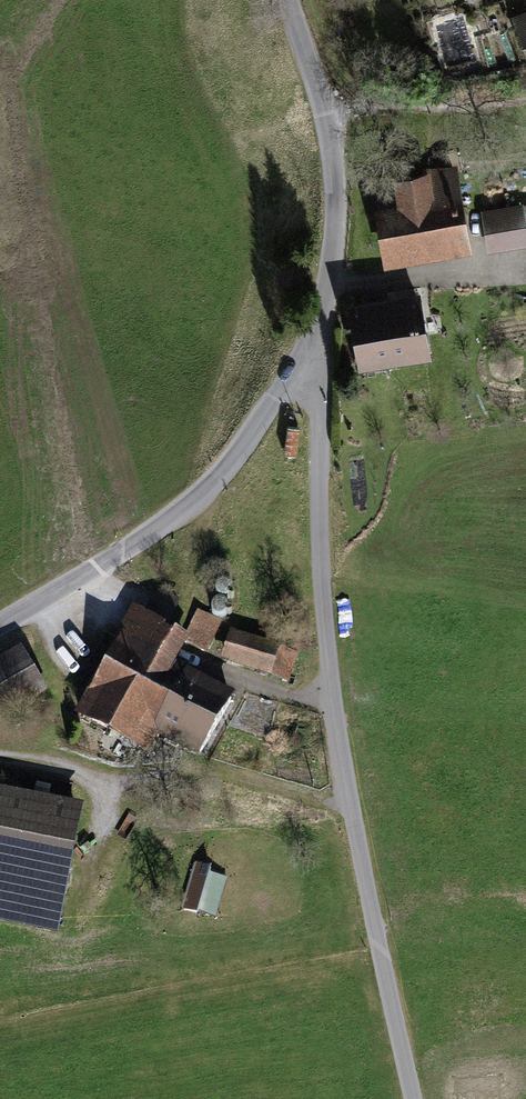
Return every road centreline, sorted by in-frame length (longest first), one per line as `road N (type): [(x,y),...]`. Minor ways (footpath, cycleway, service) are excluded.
road 1 (unclassified): [(415,1098),(336,736),(319,412),(308,347)]
road 2 (residential): [(0,622),(179,513),(244,445),(308,347)]
road 3 (unclassified): [(308,347),(331,266),(337,191),(326,115),(288,0)]
road 4 (track): [(0,761),(98,777),(193,771),(350,801)]

